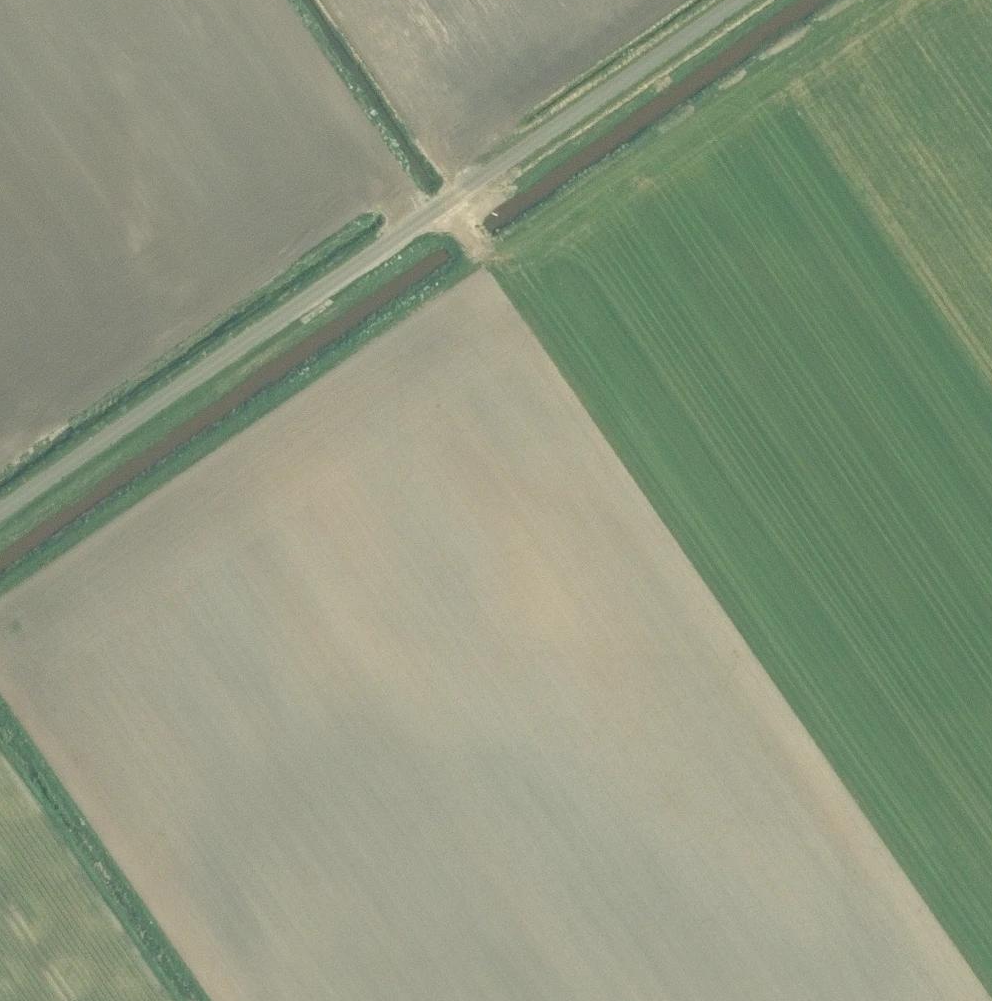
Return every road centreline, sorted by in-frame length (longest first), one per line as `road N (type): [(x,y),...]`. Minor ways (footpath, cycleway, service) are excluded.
road 1 (unclassified): [(0,514),(740,0)]

